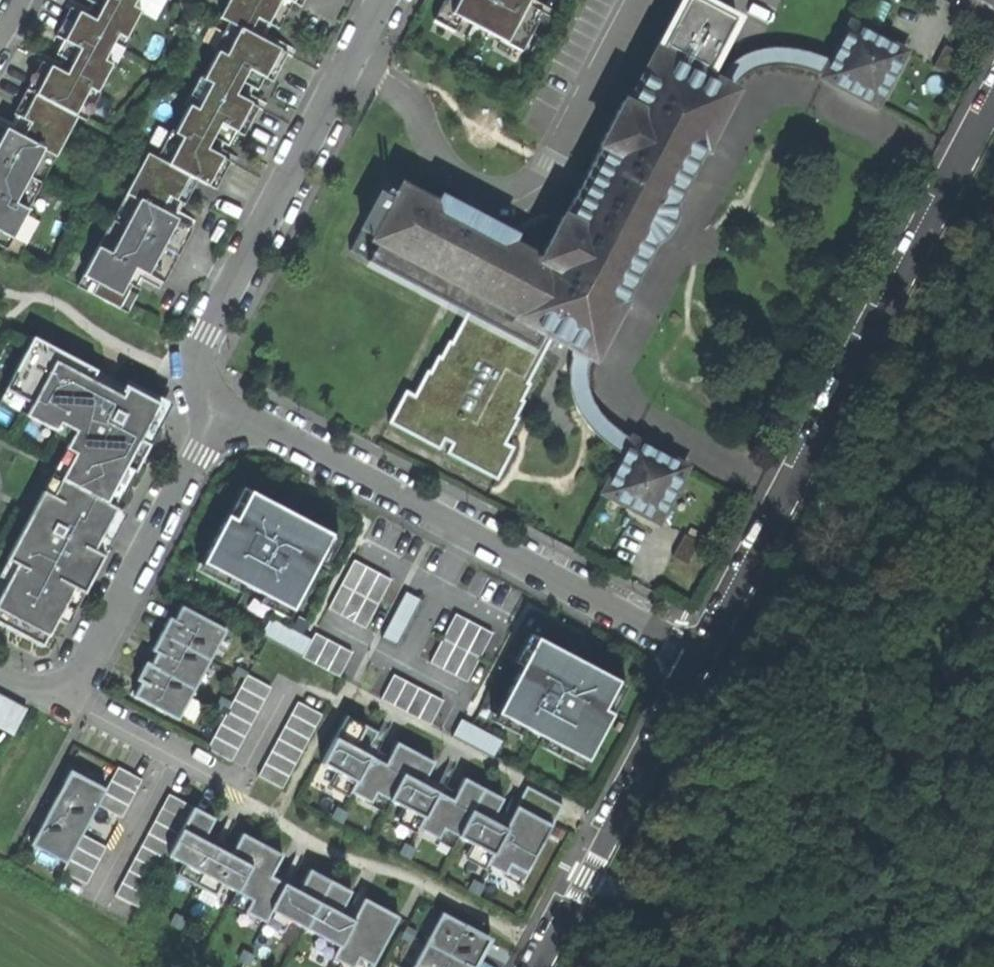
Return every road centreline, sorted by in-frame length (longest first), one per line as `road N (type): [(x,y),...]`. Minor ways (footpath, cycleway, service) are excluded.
road 1 (unclassified): [(993,84),(694,658)]
road 2 (residential): [(694,658),(225,413)]
road 3 (residential): [(385,0),(197,362),(198,383),(225,413)]
road 4 (residential): [(225,413),(86,669),(55,692),(0,677)]
road 5 (track): [(993,727),(837,797),(765,878),(718,966)]
road 6 (unclassified): [(694,658),(532,966)]

